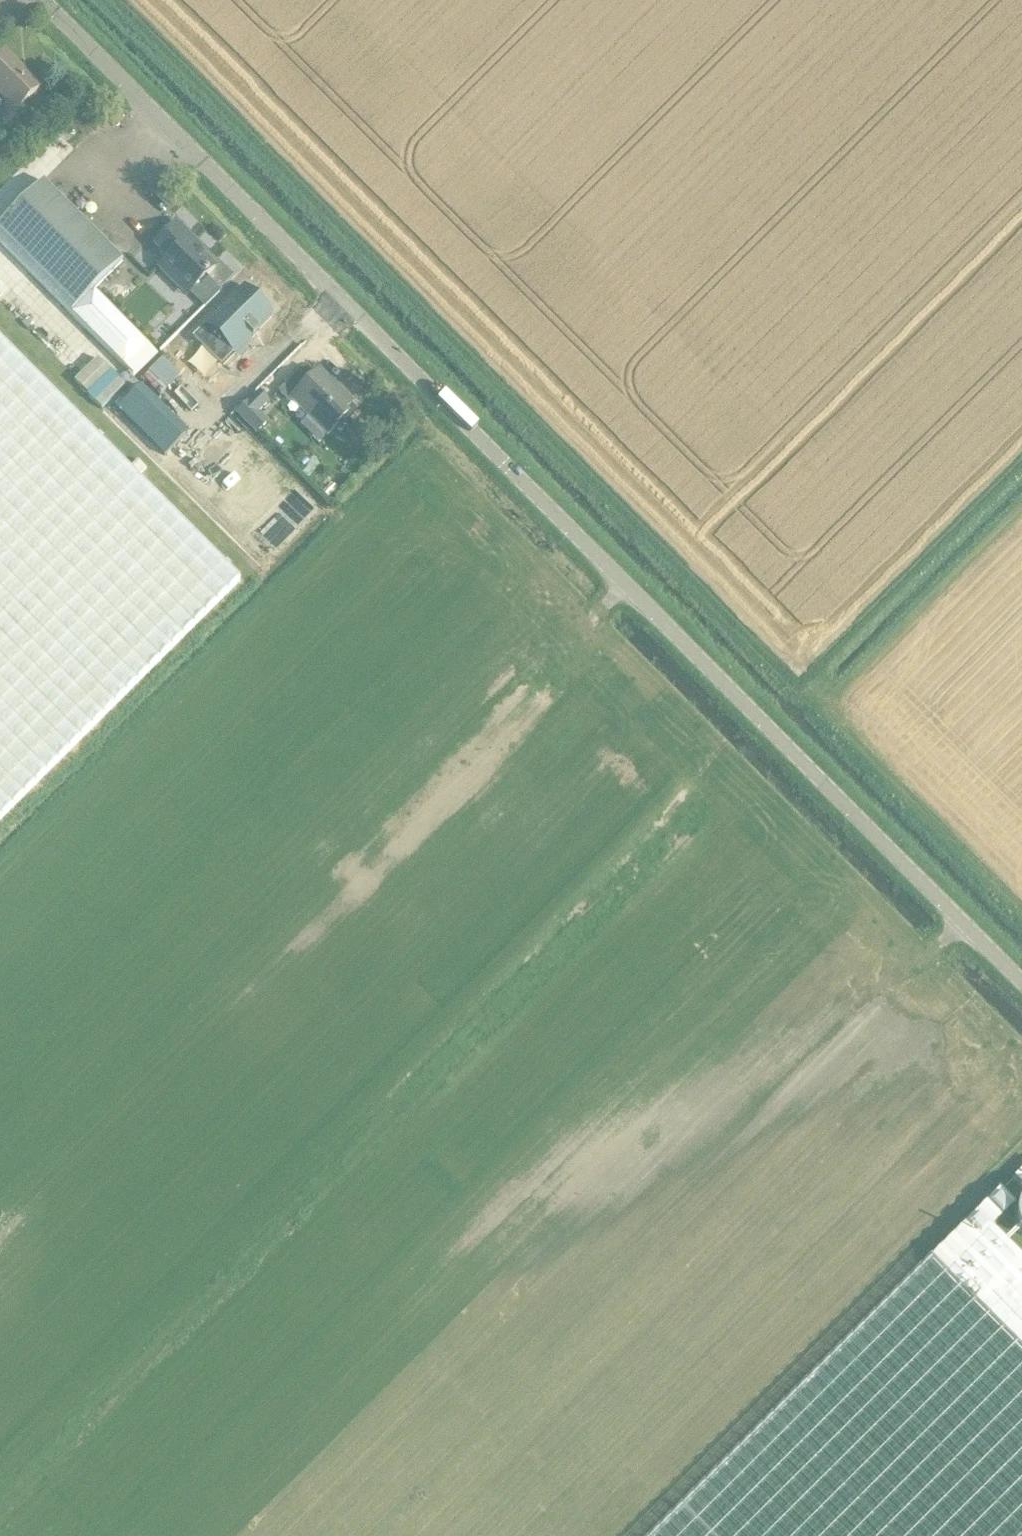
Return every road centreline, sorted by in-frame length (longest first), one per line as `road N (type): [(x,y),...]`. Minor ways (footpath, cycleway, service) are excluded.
road 1 (tertiary): [(1021,986),(40,0)]

